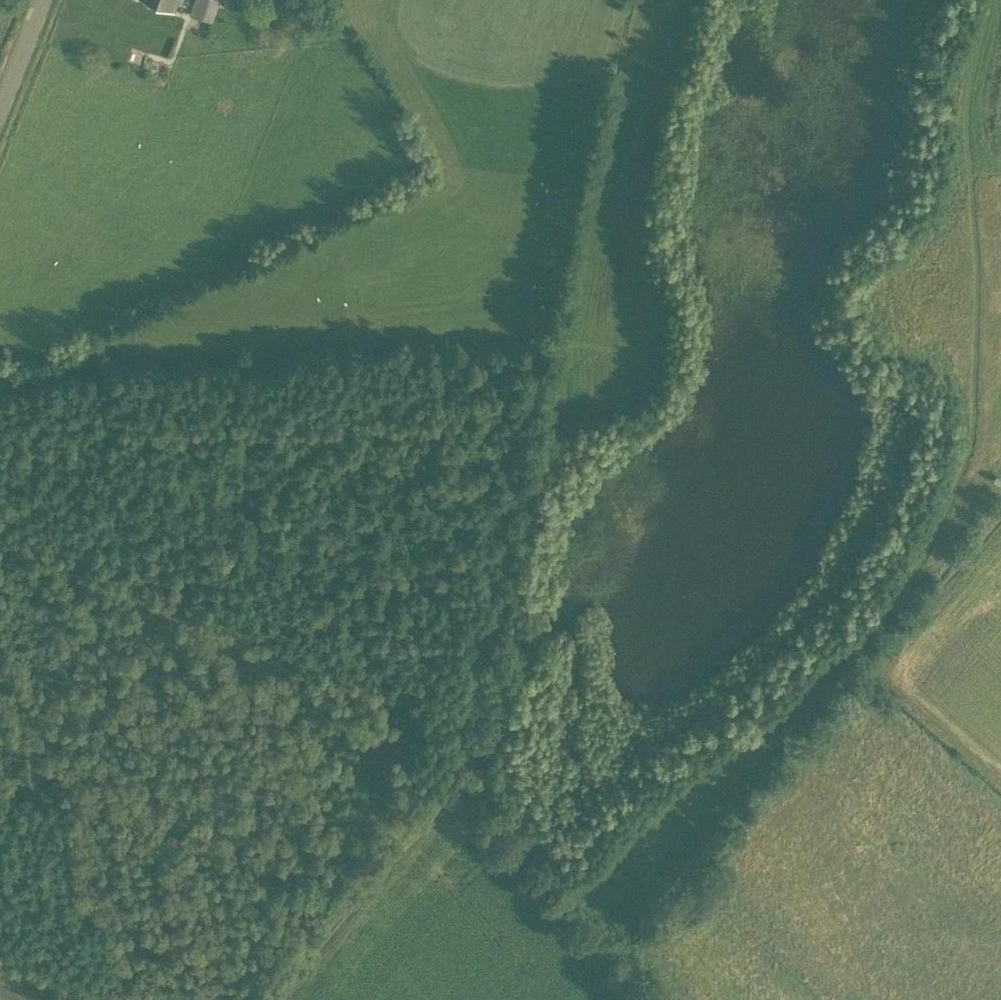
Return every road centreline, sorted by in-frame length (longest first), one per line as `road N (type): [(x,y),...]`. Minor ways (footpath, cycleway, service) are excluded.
road 1 (unclassified): [(0,114),(46,0)]

